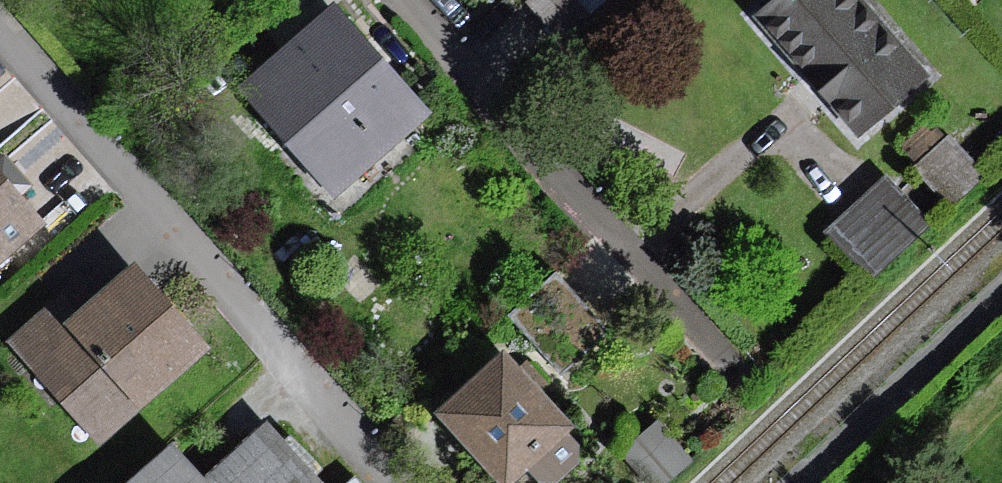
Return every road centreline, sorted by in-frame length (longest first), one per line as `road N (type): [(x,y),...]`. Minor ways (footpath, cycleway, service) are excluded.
road 1 (residential): [(0,34),(388,482)]
road 2 (residential): [(400,0),(660,303)]

